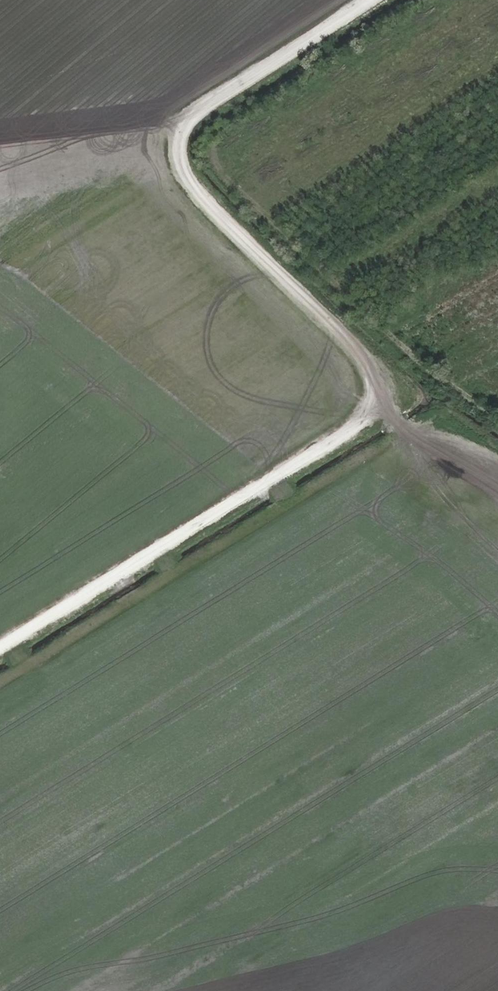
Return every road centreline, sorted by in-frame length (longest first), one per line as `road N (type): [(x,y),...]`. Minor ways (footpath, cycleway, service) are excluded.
road 1 (track): [(385,0),(160,151),(375,376),(366,421),(0,646)]
road 2 (track): [(399,422),(421,478),(427,538),(411,577),(326,677),(145,950),(100,990)]
road 3 (track): [(497,501),(420,449),(375,376)]

